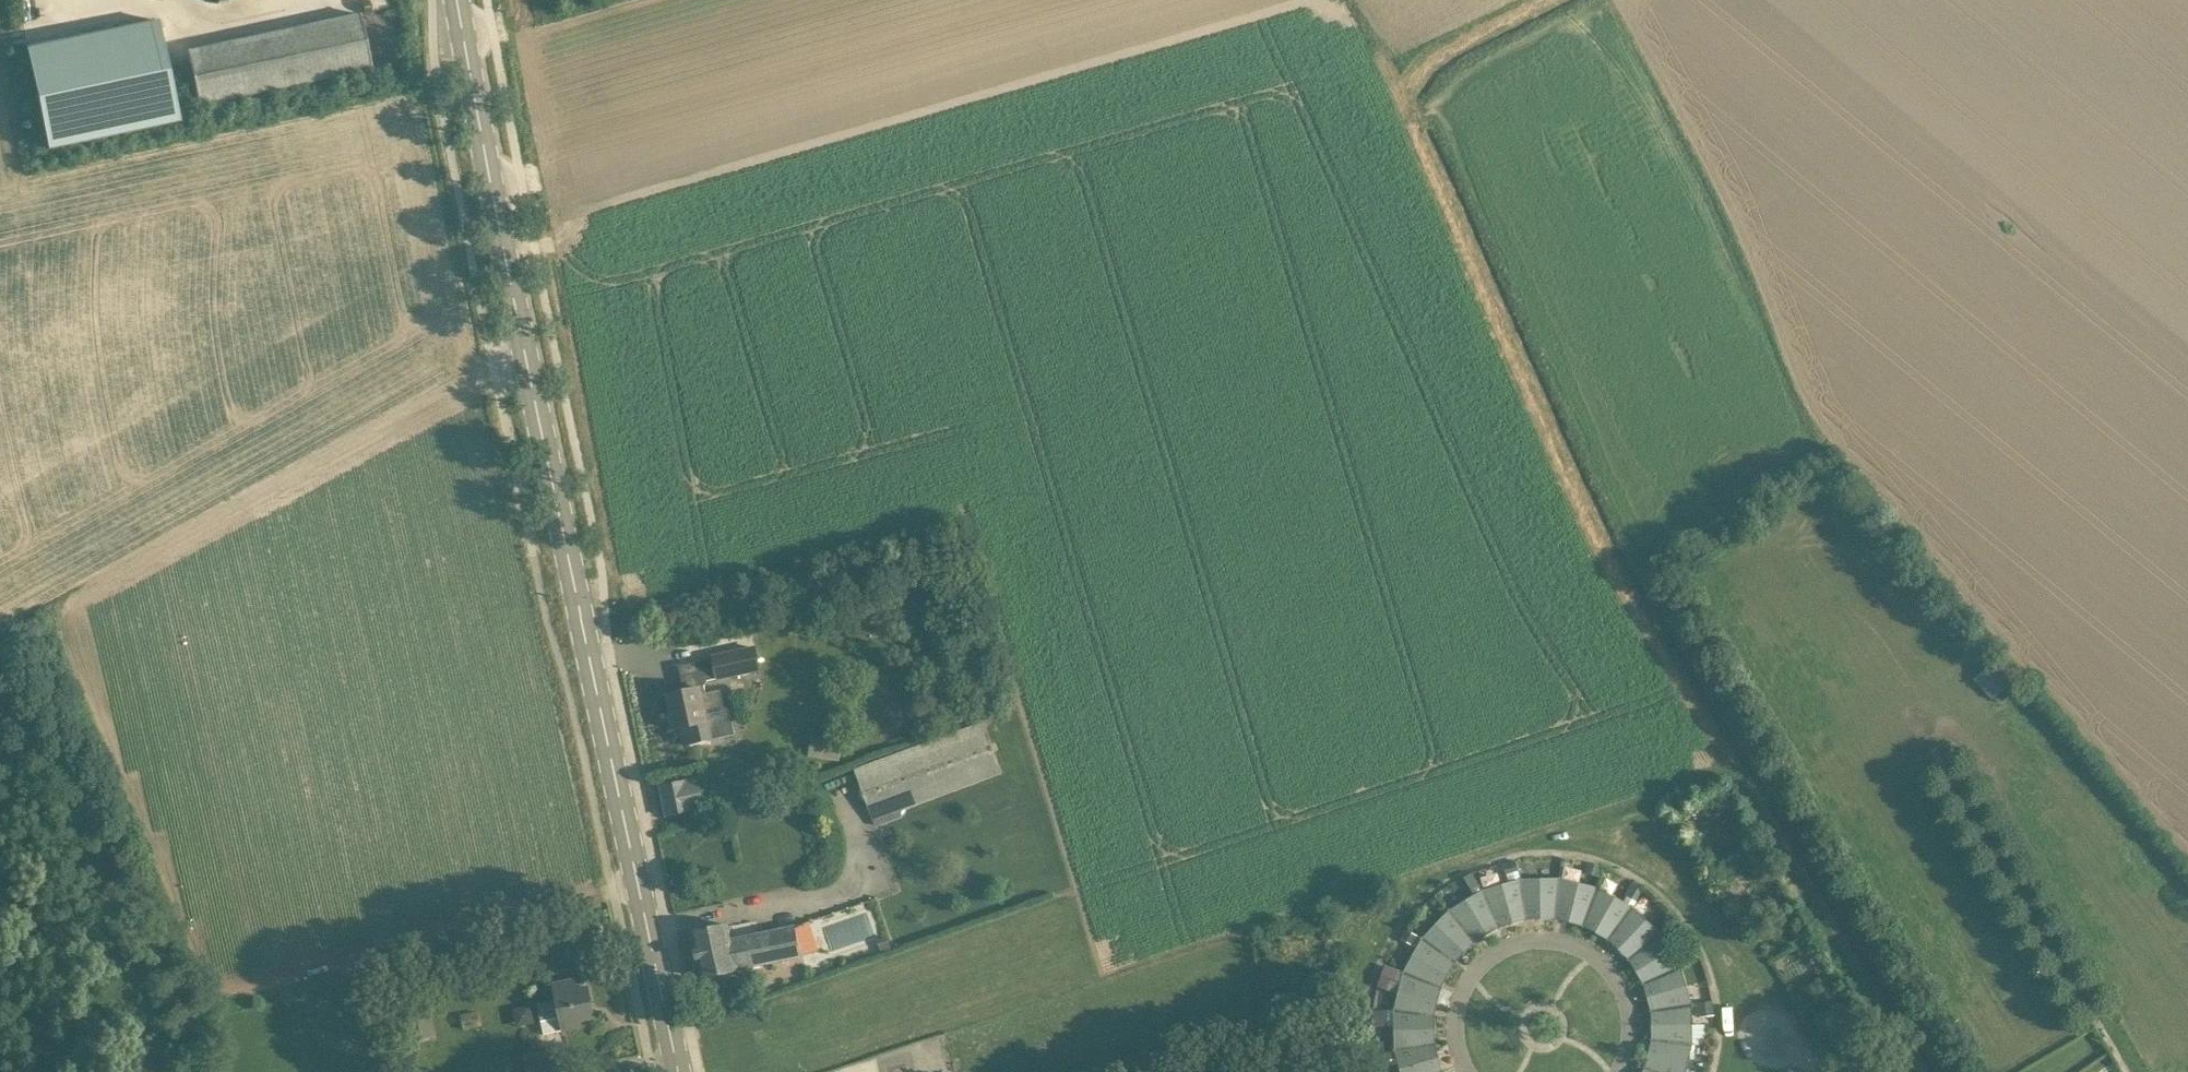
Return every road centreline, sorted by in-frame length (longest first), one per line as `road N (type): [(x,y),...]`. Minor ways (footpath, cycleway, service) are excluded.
road 1 (secondary): [(679,1071),(457,0)]
road 2 (track): [(182,0),(0,58)]
road 3 (track): [(1519,0),(1390,68)]

